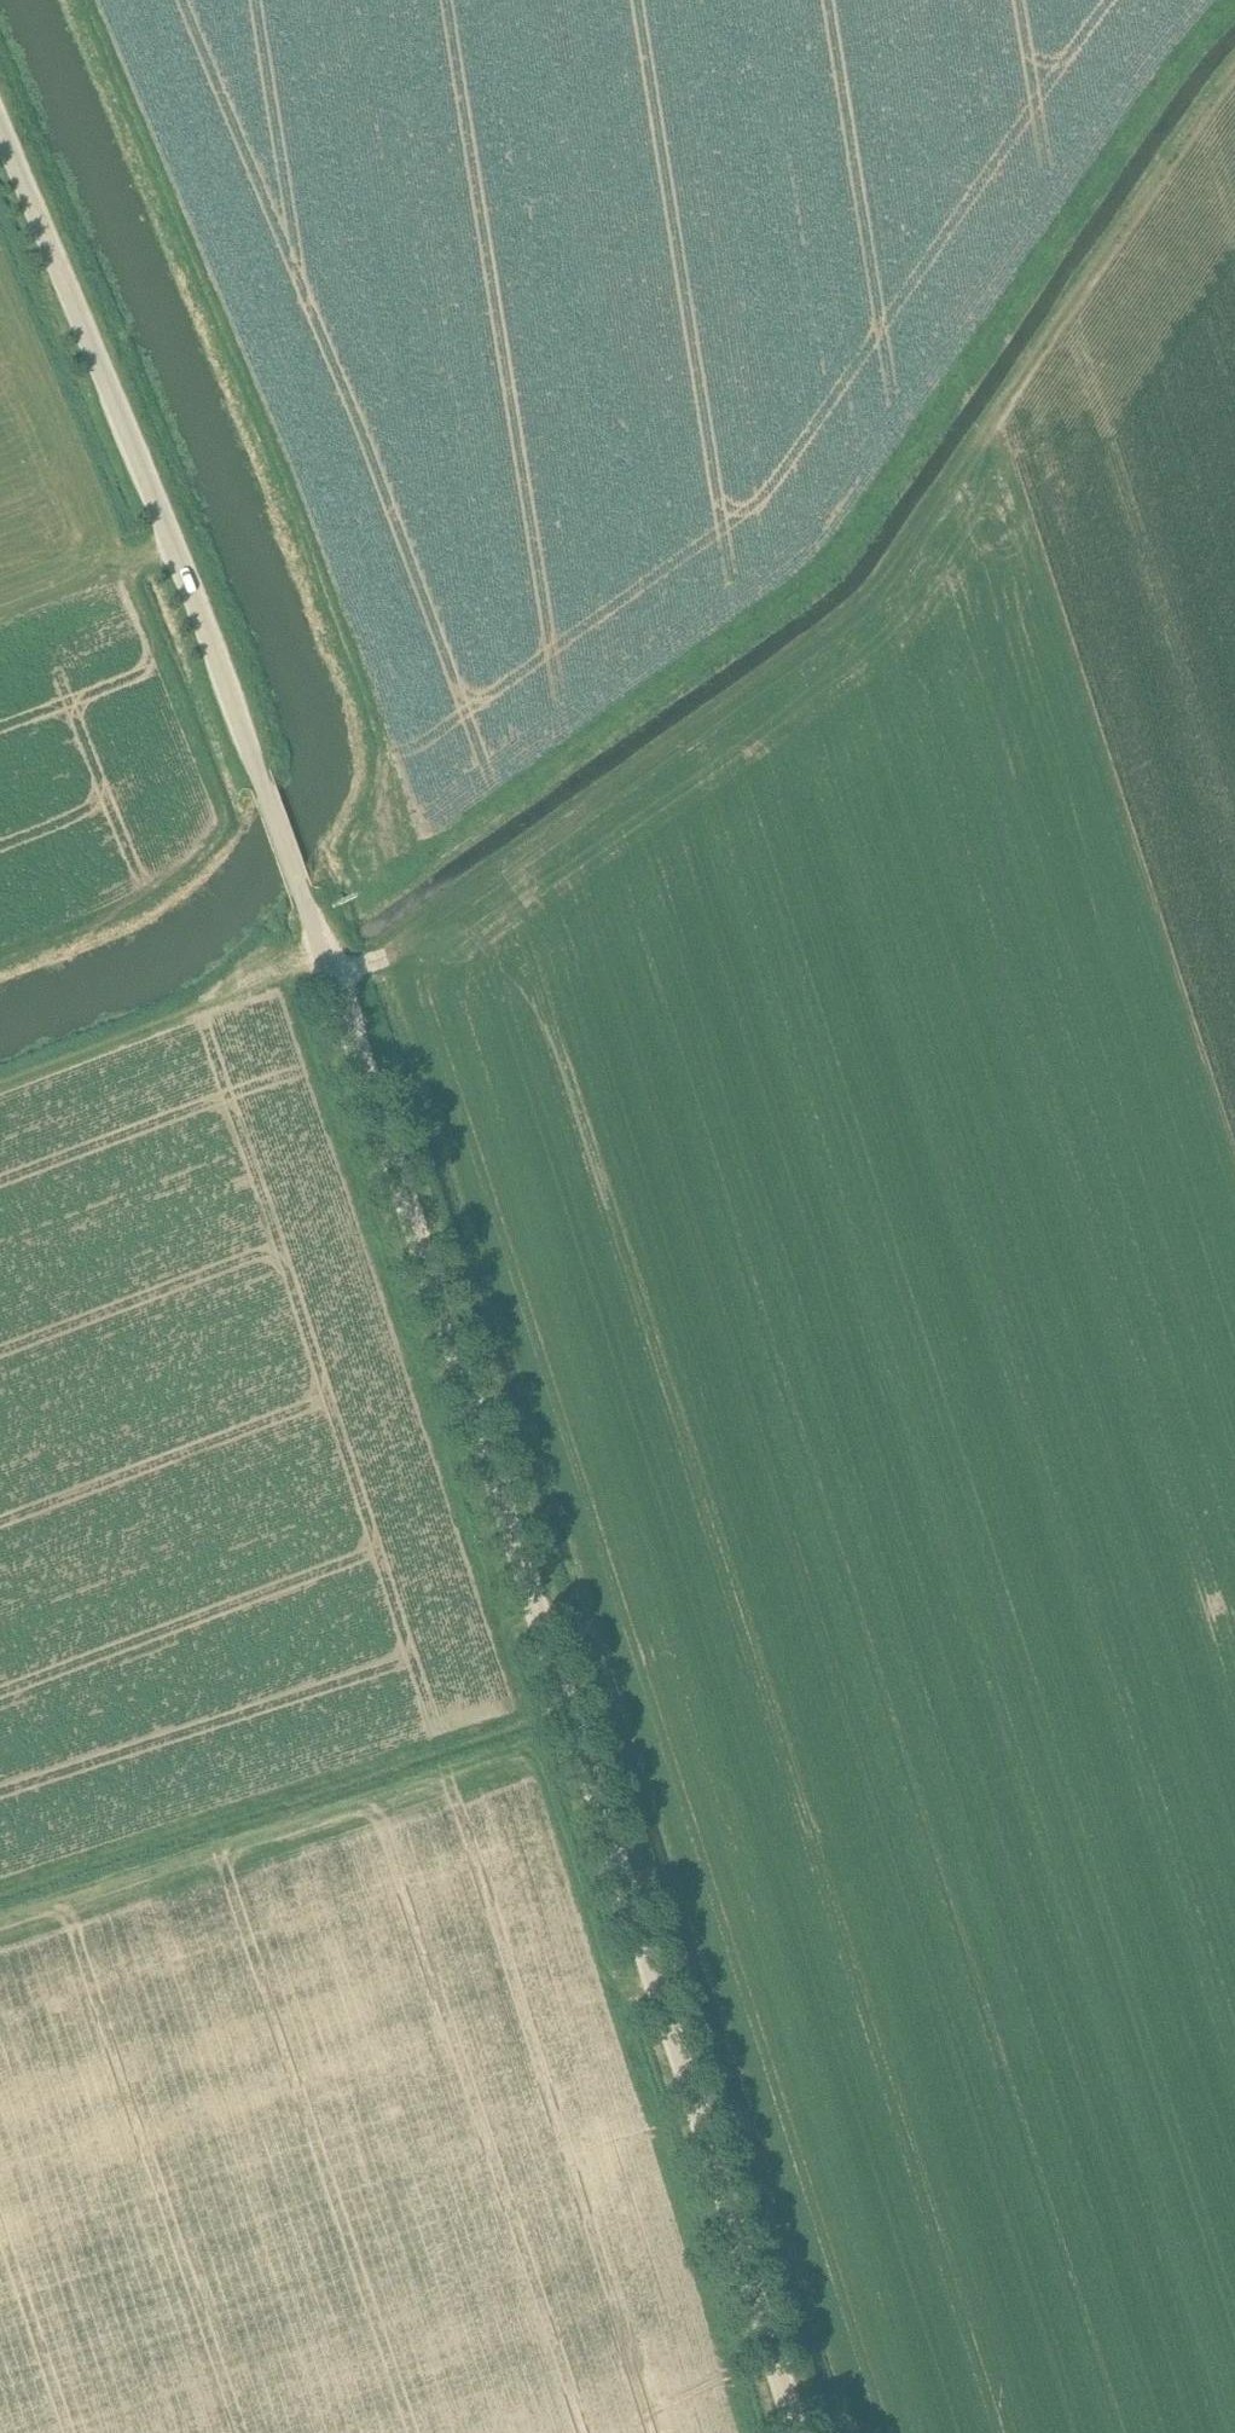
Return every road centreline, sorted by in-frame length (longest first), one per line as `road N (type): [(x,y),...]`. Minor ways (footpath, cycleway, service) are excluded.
road 1 (unclassified): [(801,2432),(412,1184),(258,774),(0,139)]

